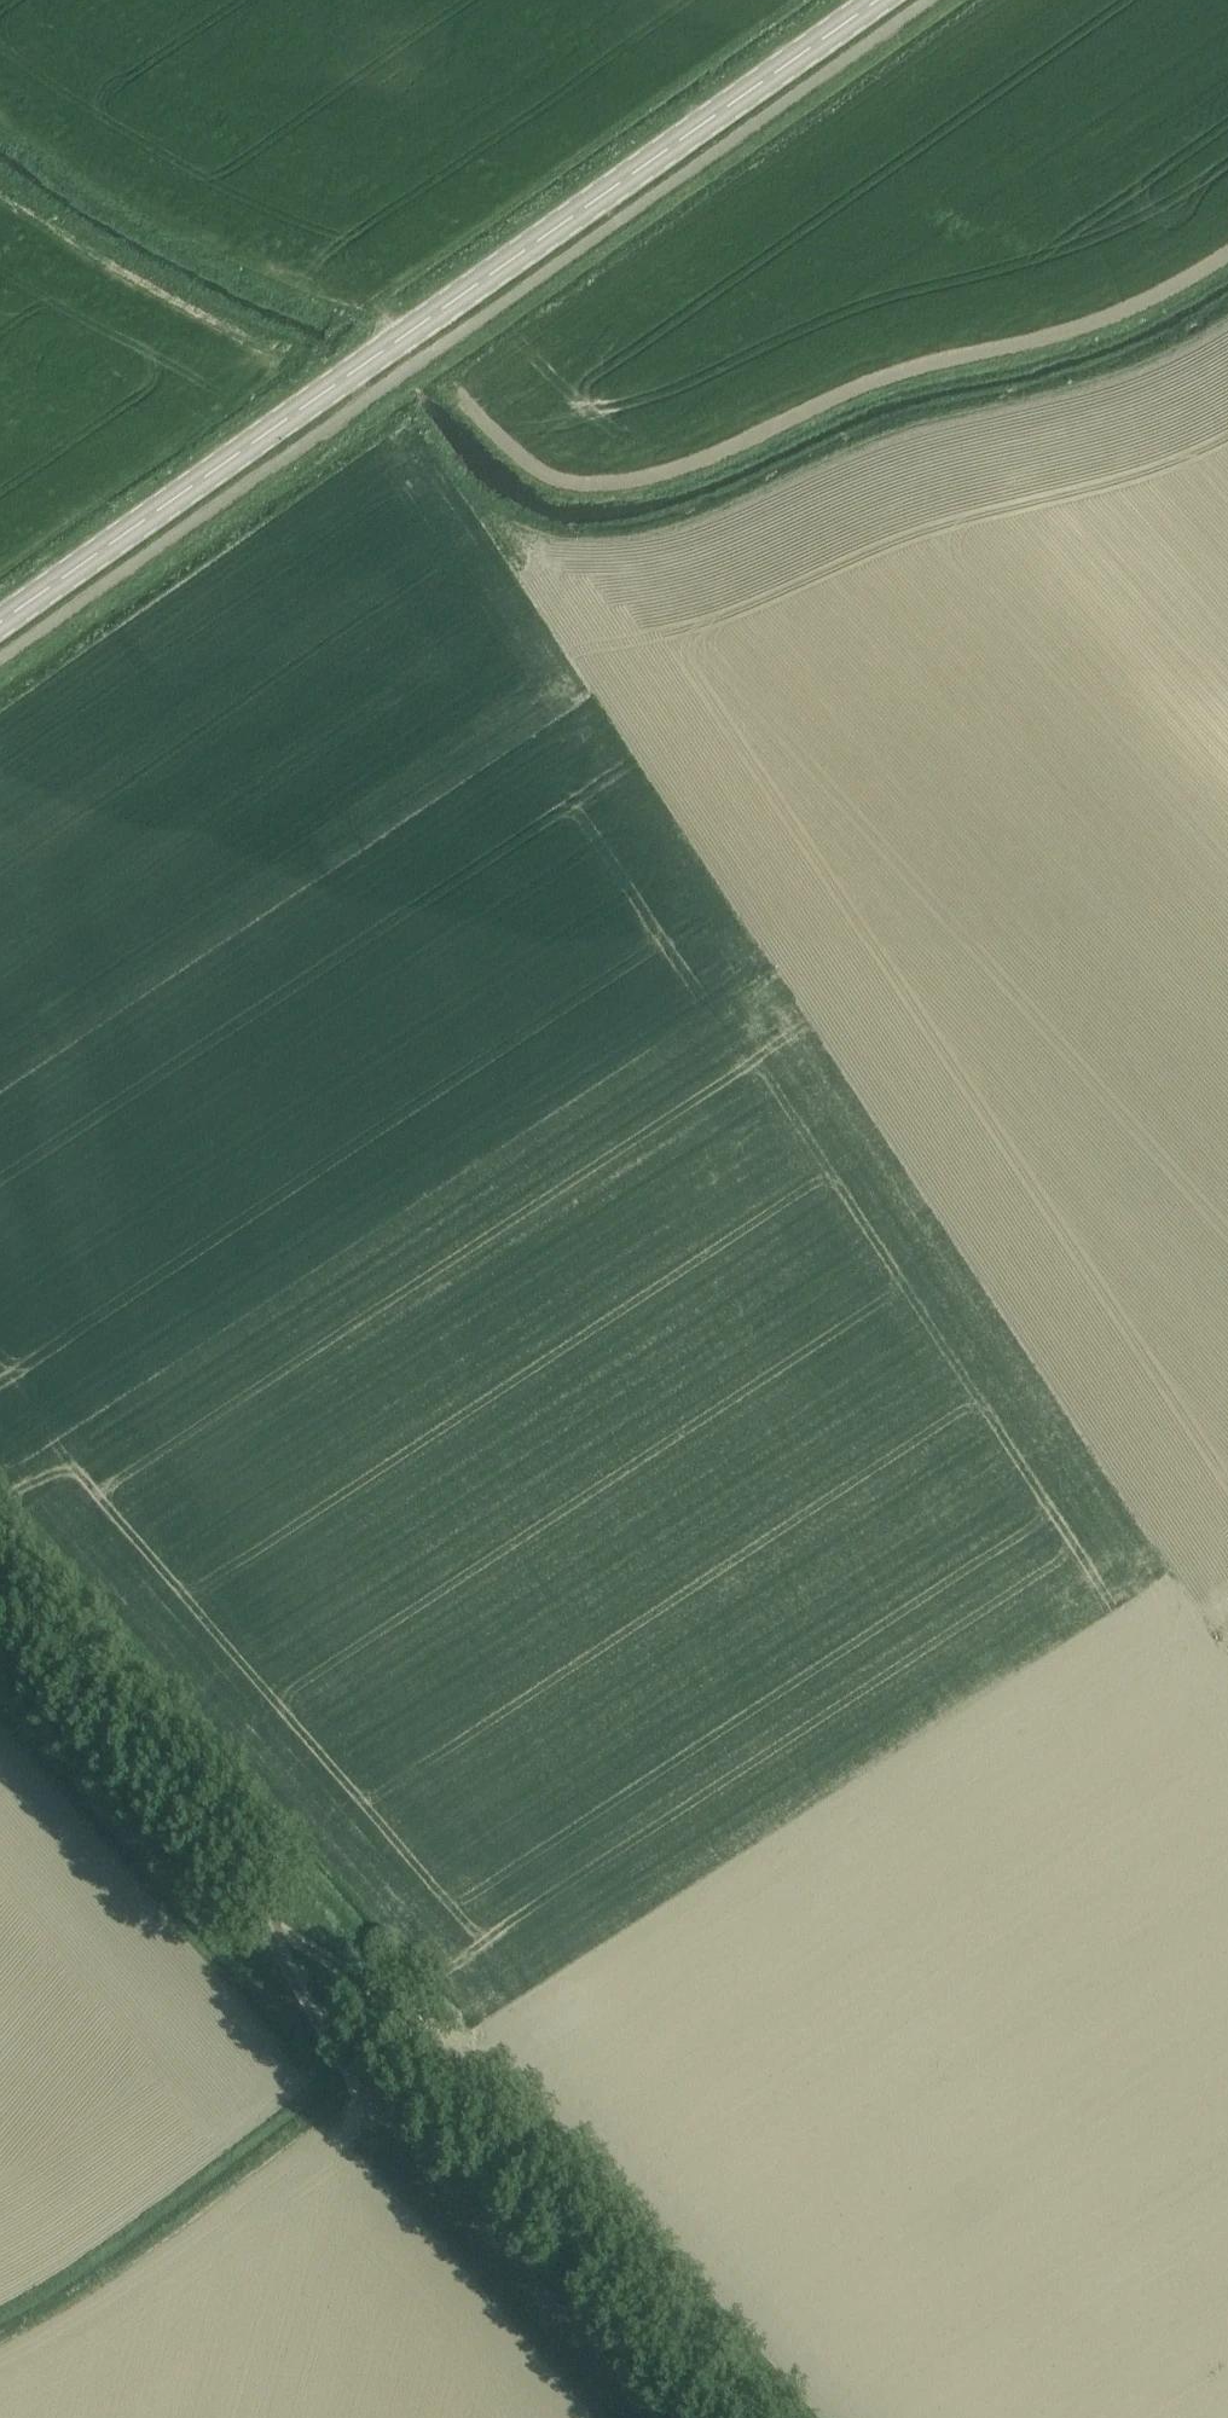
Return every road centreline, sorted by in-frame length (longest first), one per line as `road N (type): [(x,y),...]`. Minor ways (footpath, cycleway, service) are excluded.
road 1 (secondary): [(885,0),(0,624)]
road 2 (track): [(0,1619),(258,1913),(353,2081),(650,2417)]
road 3 (track): [(488,2065),(258,1913)]

